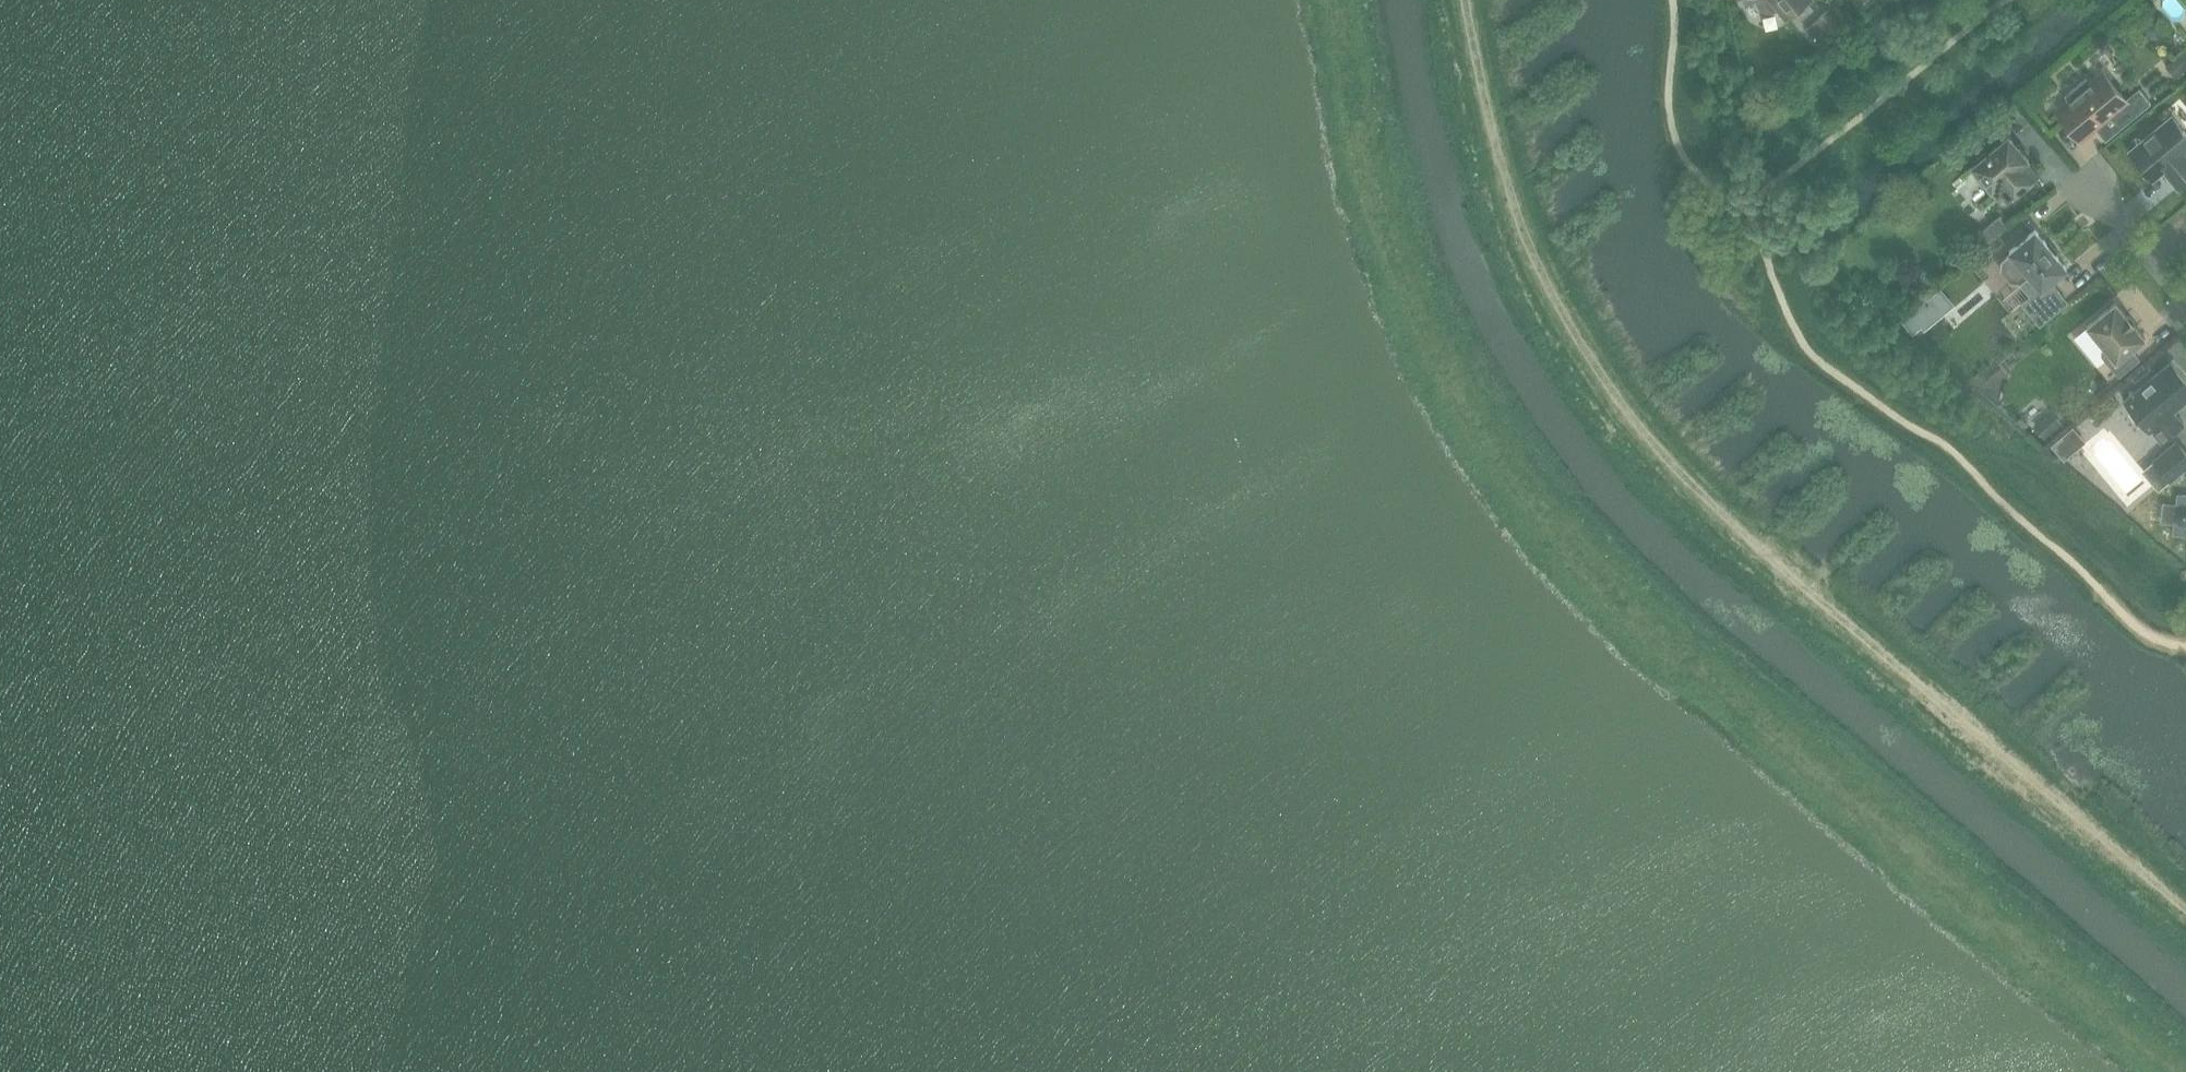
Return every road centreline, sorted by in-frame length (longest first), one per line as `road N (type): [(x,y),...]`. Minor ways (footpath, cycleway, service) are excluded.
road 1 (residential): [(2098,178),(2185,287)]

